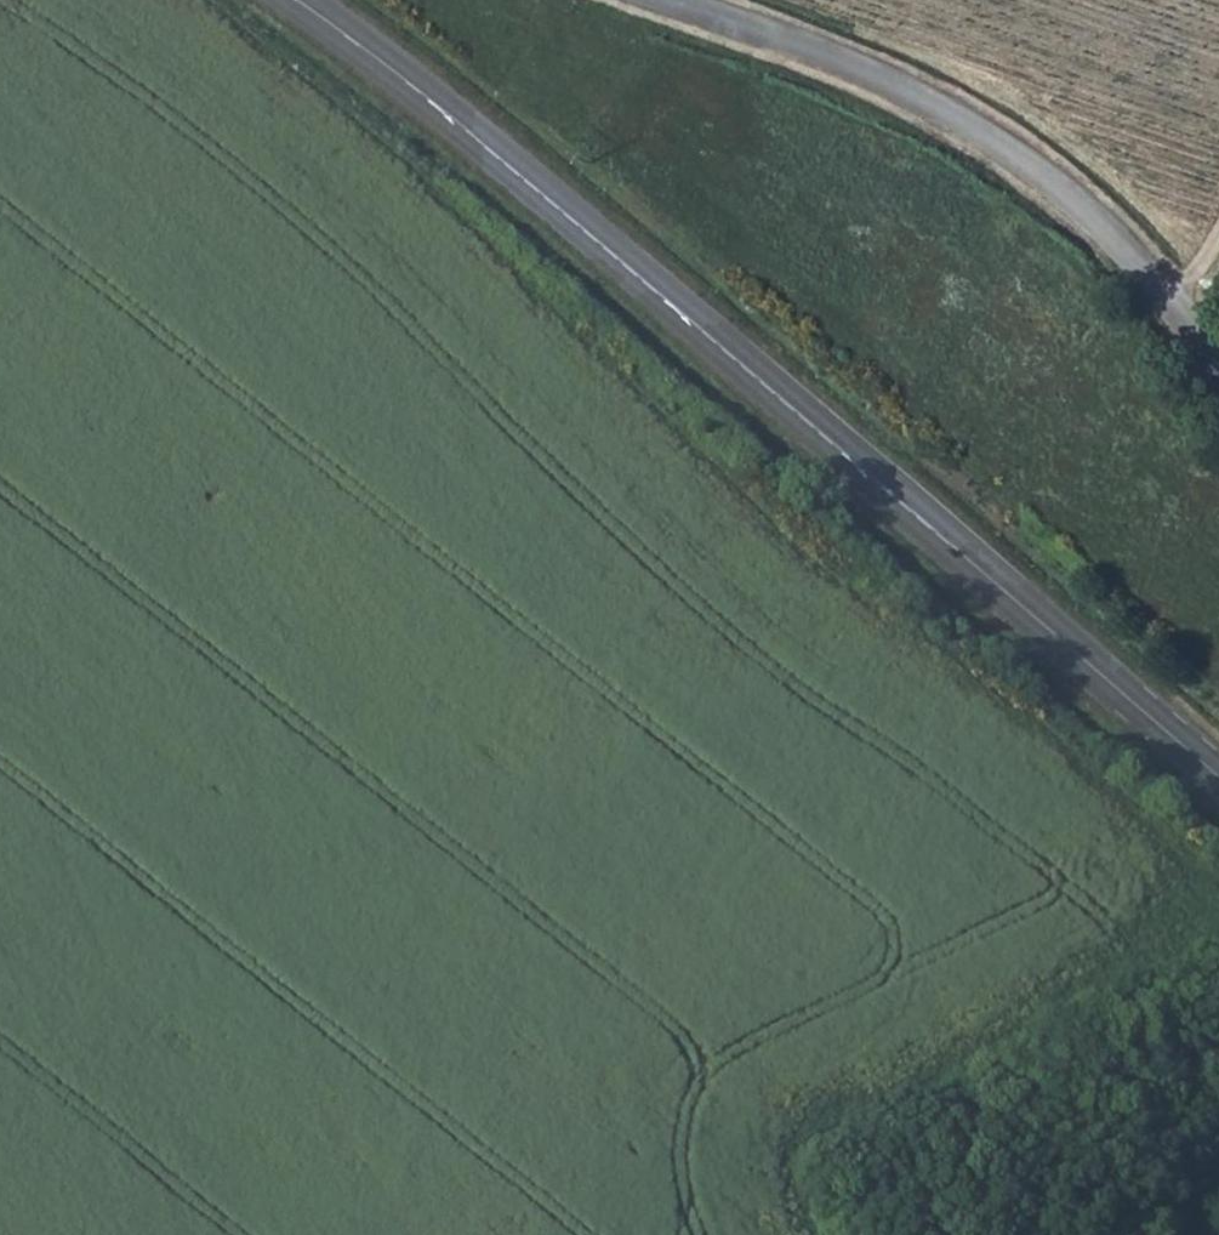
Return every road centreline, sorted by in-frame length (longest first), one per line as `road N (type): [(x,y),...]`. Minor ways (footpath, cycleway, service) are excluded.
road 1 (secondary): [(293,0),(361,46),(589,233),(1218,772)]
road 2 (unclassified): [(660,0),(801,49),(924,105),(1003,155),(1070,202),(1127,258),(1218,371)]

